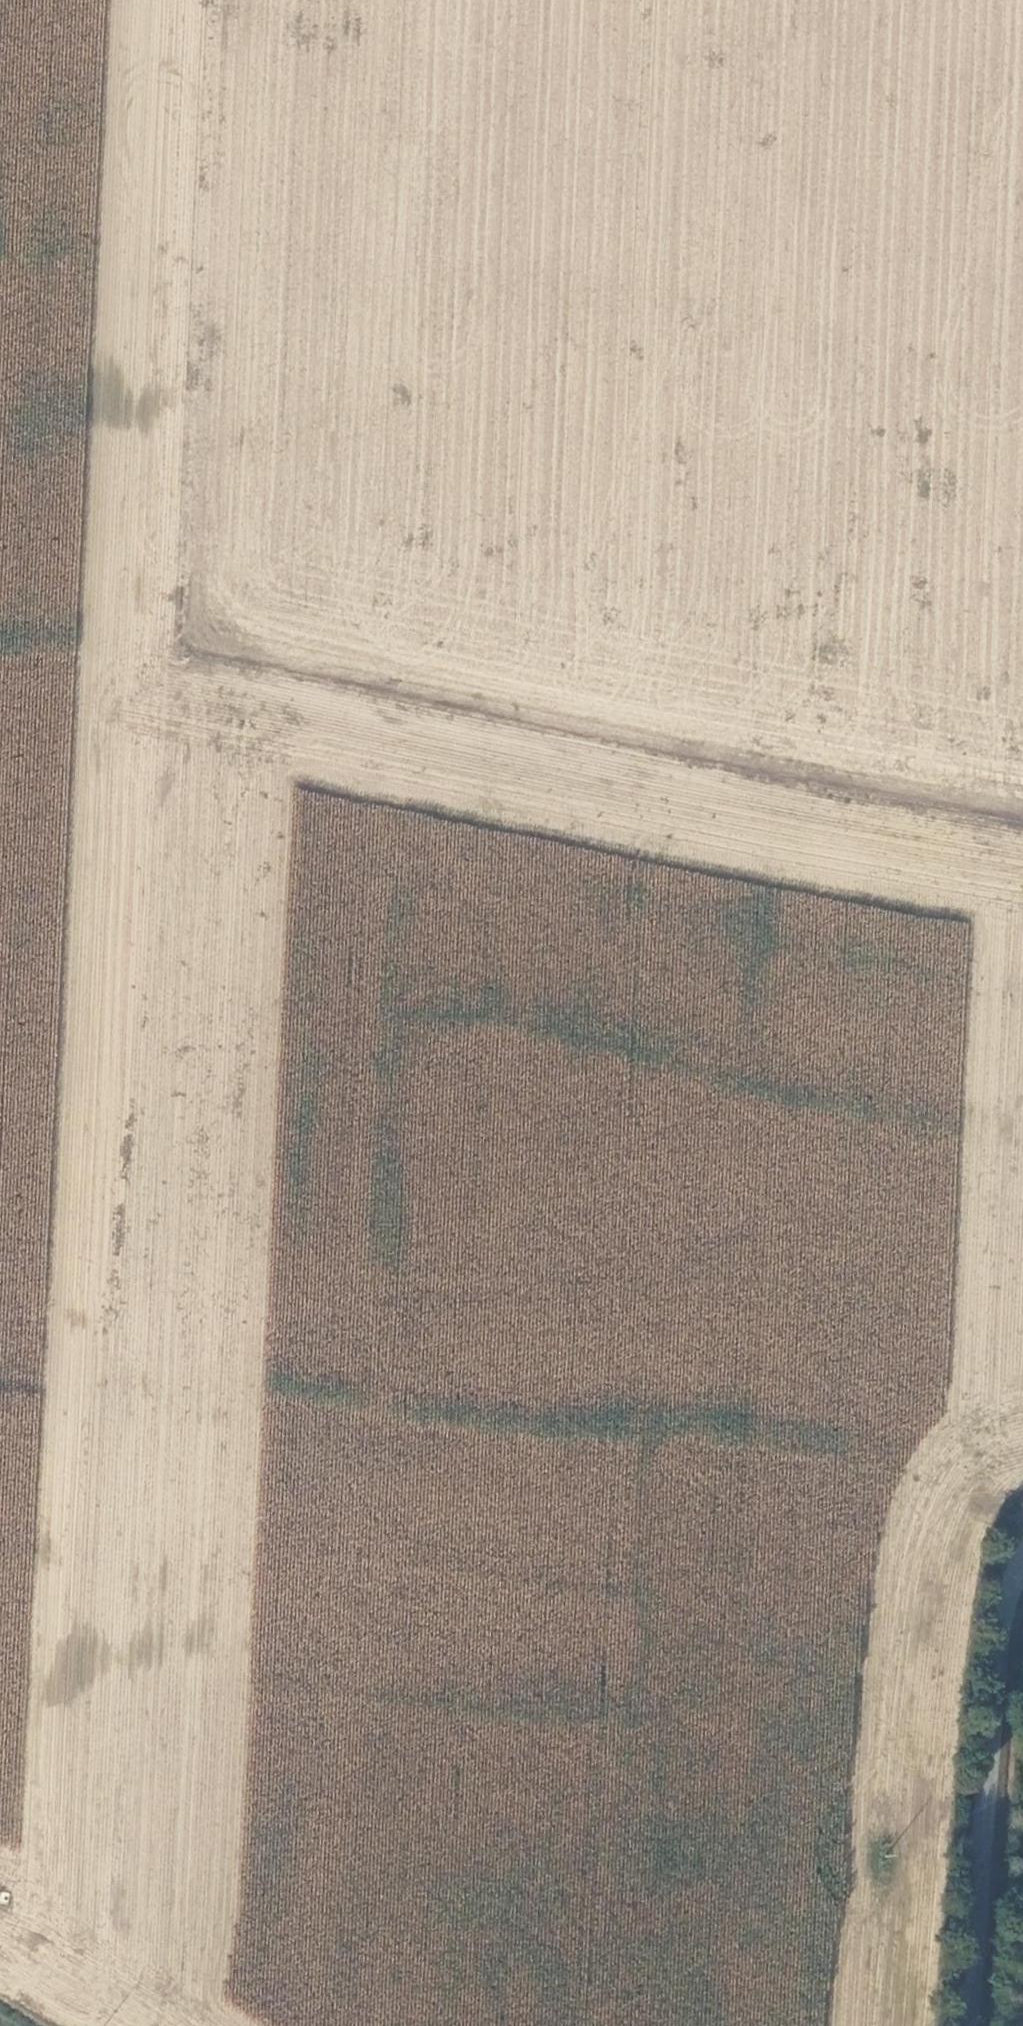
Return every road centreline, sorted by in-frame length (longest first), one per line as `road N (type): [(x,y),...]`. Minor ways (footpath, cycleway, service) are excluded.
road 1 (unclassified): [(1022,1567),(1004,1622),(969,2025)]

